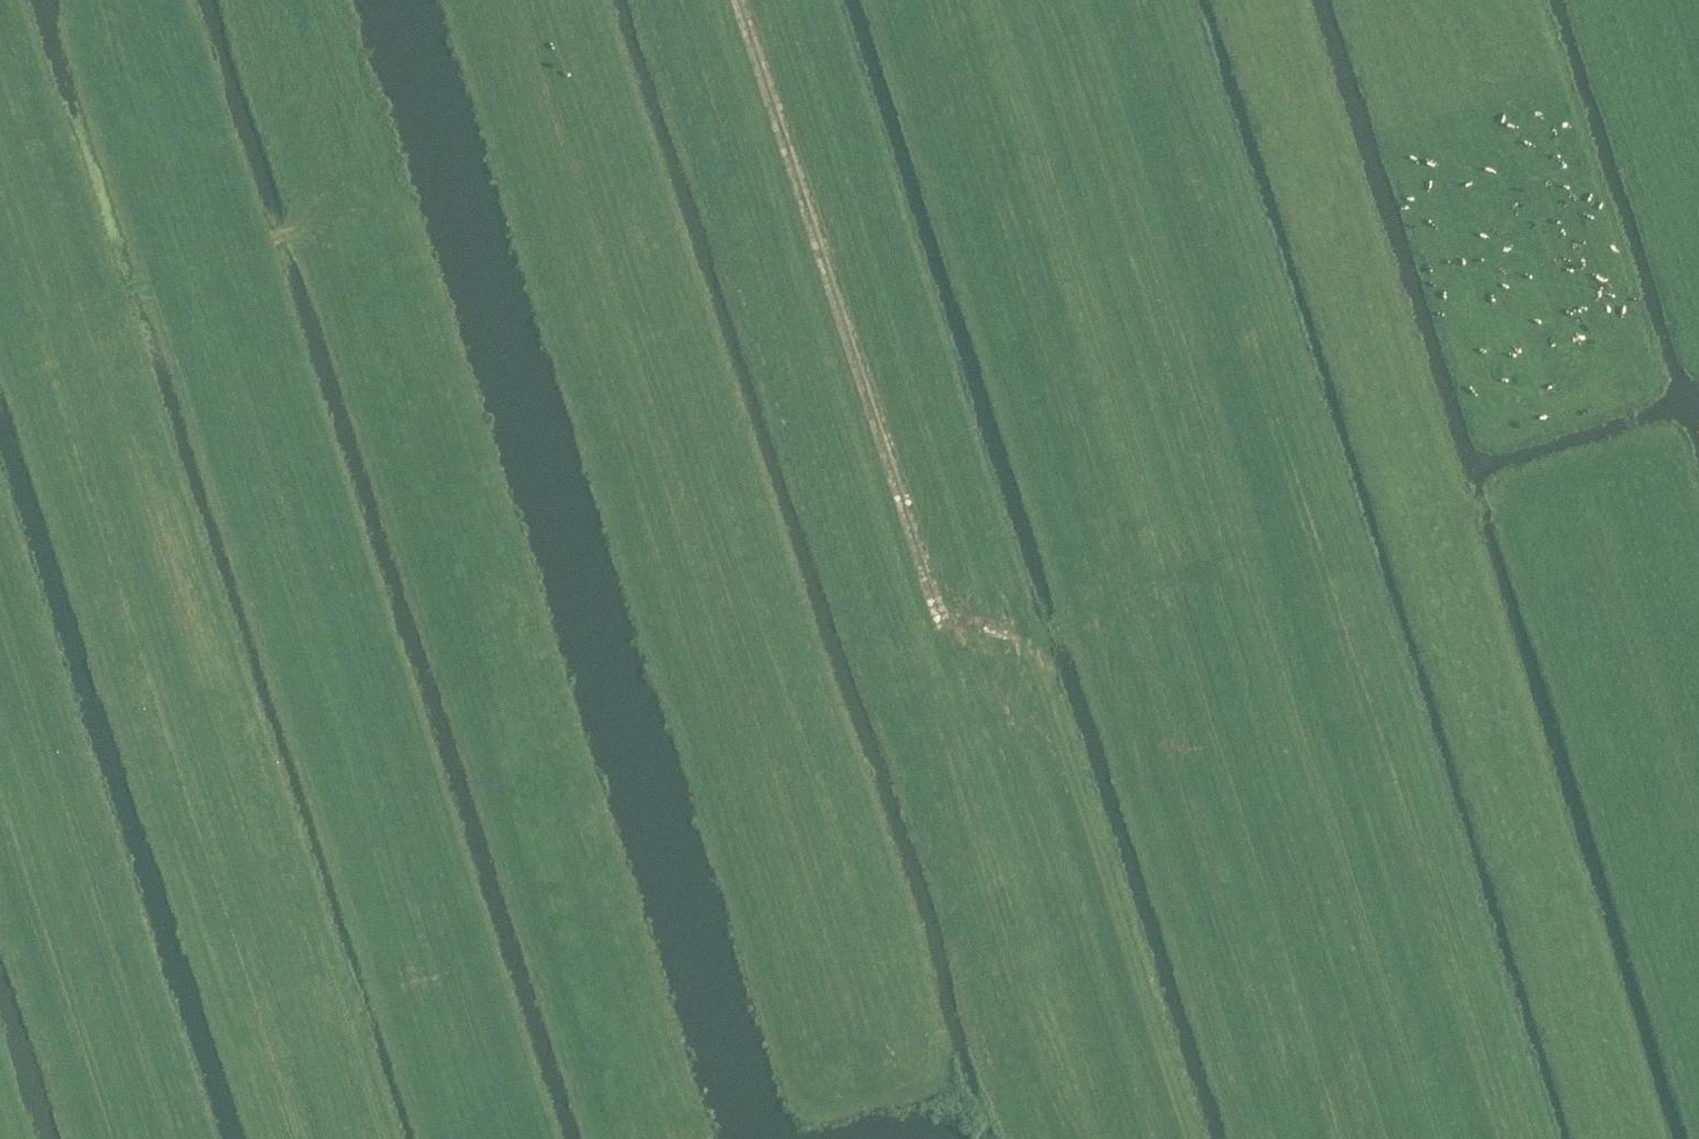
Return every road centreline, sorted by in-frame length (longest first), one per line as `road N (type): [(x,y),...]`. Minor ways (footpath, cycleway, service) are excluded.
road 1 (track): [(1199,1138),(1046,660),(1021,634),(940,620),(739,0)]

